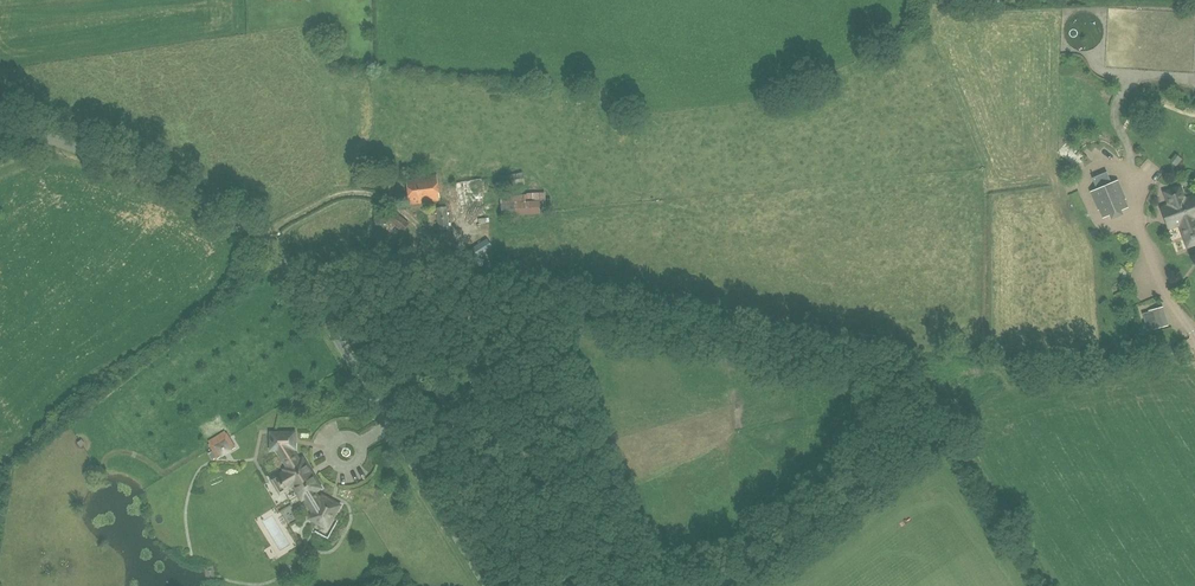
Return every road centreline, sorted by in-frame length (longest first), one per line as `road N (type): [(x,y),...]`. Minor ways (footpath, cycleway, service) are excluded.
road 1 (unclassified): [(489,585),(310,300),(262,240),(147,175),(0,123)]
road 2 (track): [(432,493),(588,434)]

